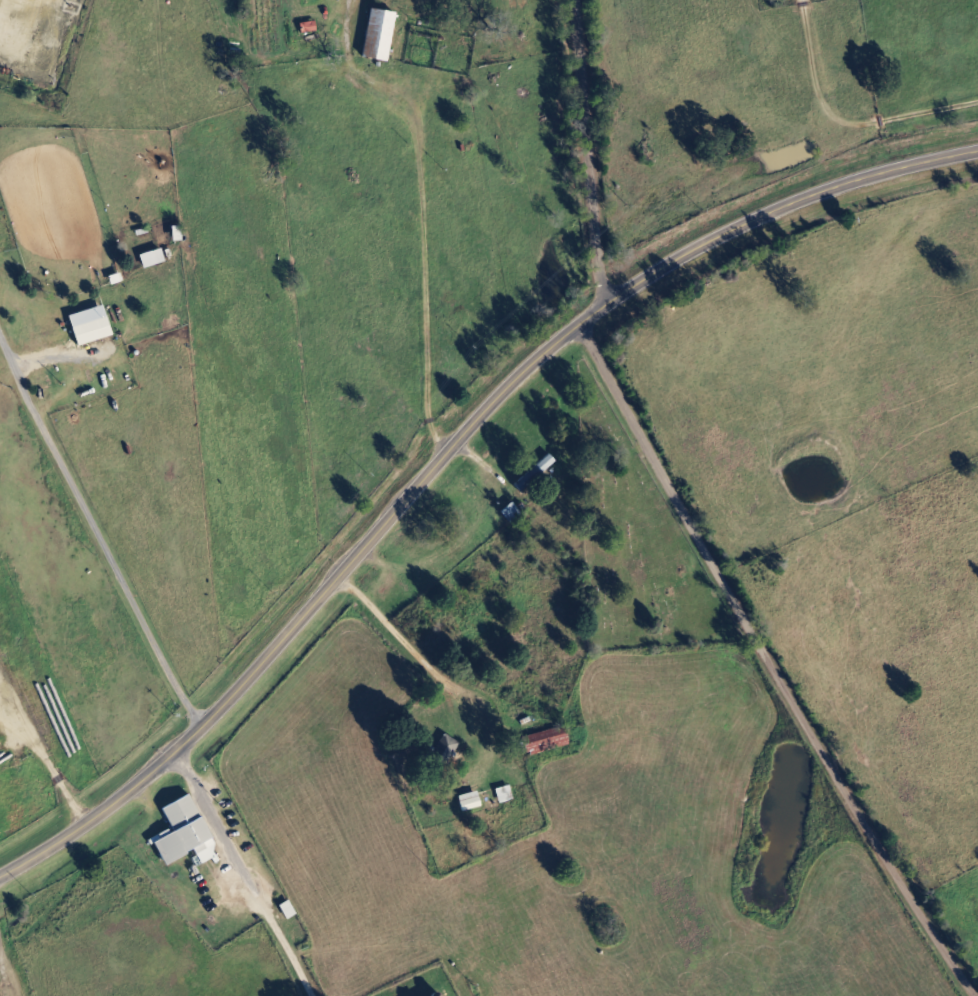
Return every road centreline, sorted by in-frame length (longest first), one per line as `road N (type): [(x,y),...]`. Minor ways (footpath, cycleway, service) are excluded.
road 1 (tertiary): [(0,873),(67,836),(160,765),(245,681),(496,397),(591,313),(704,242),(781,206),(977,149)]
road 2 (residential): [(977,986),(911,903),(591,313),(580,0)]
road 3 (residential): [(565,995),(566,978),(551,963),(546,868),(426,662),(338,577)]

